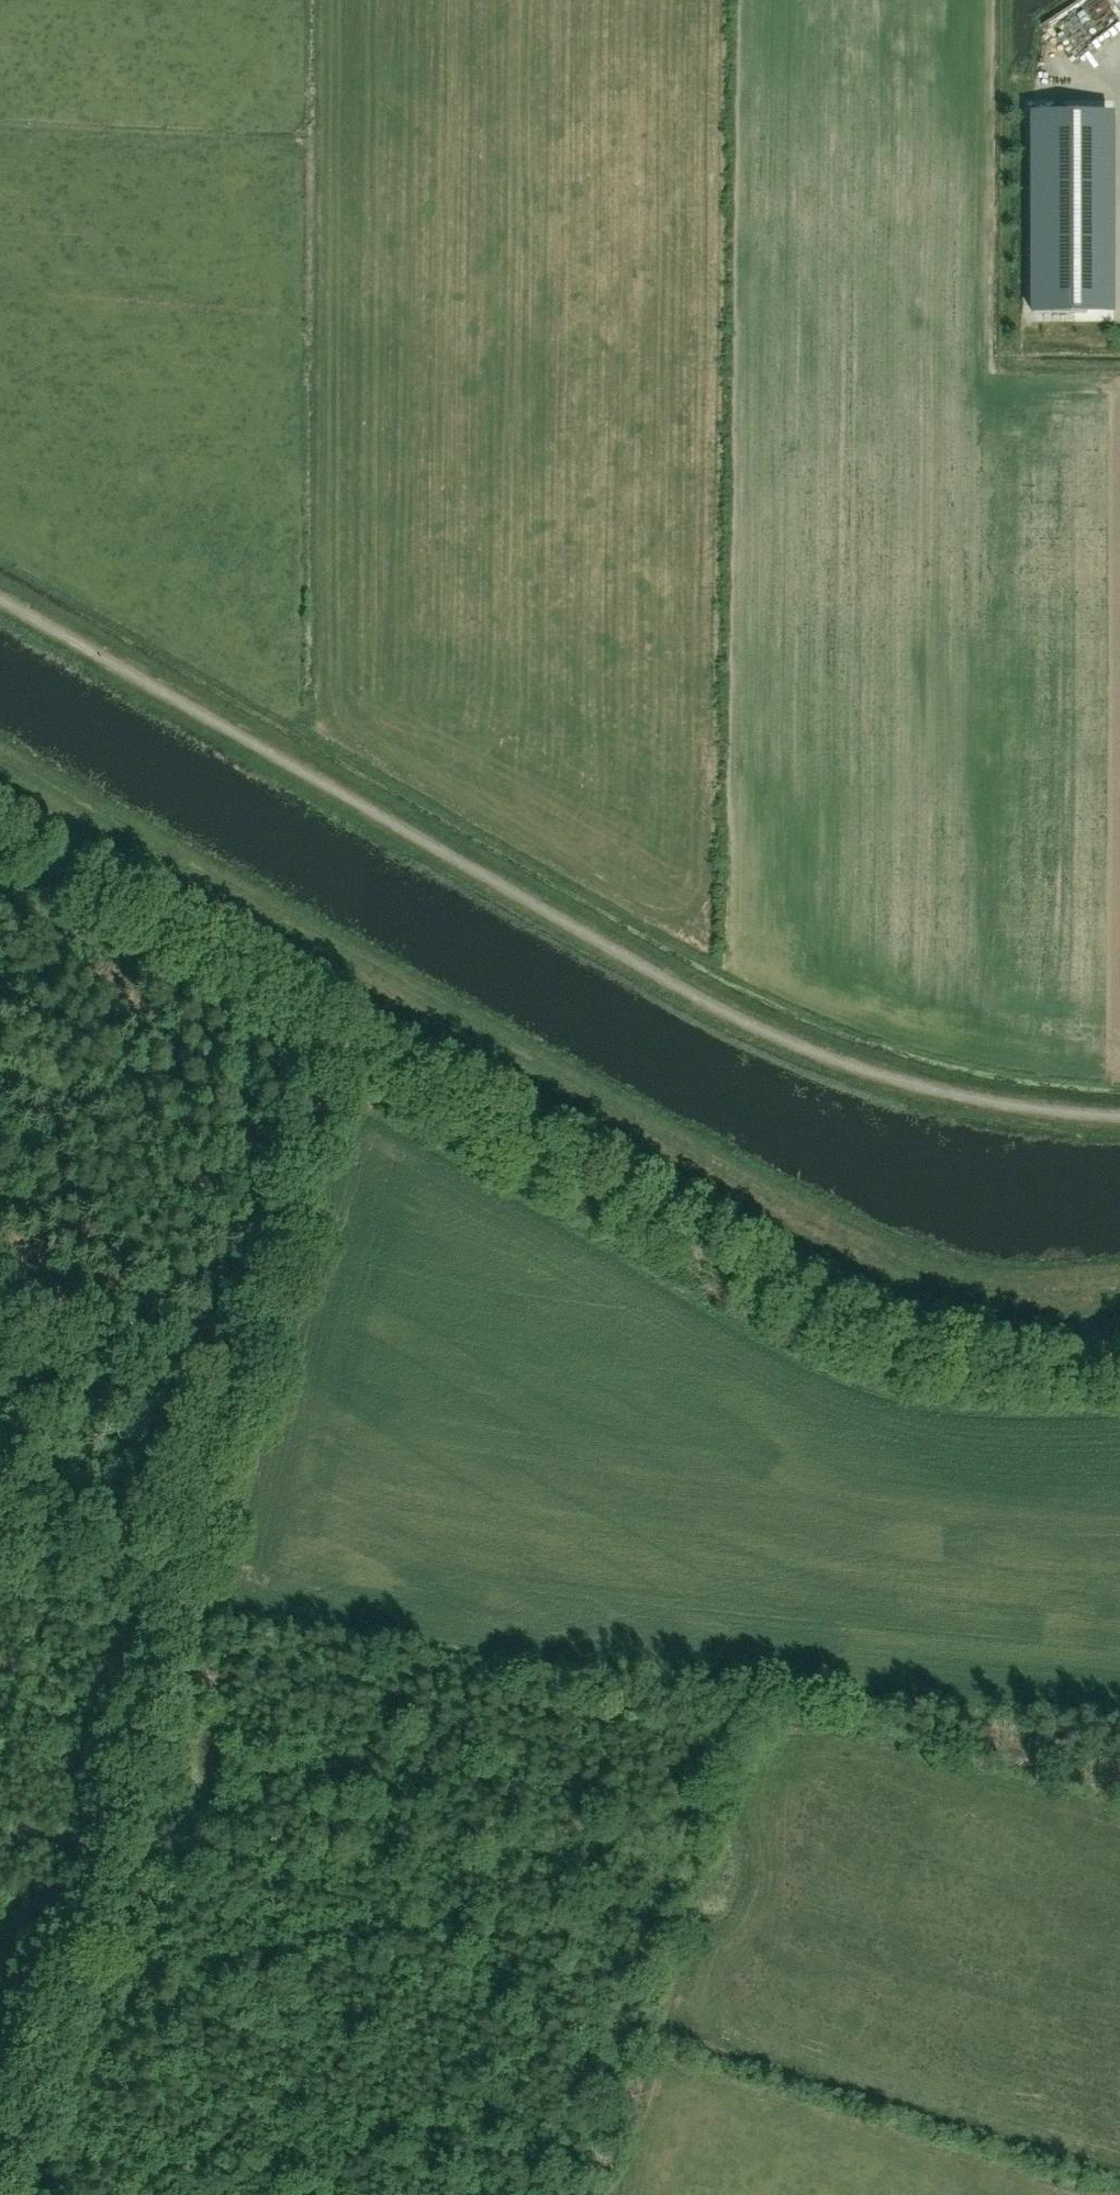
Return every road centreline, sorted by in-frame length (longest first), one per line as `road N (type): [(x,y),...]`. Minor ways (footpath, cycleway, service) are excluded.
road 1 (unclassified): [(1119,1367),(996,1365),(866,1330),(0,839)]
road 2 (track): [(229,1405),(168,1449),(86,1538),(0,1528)]

